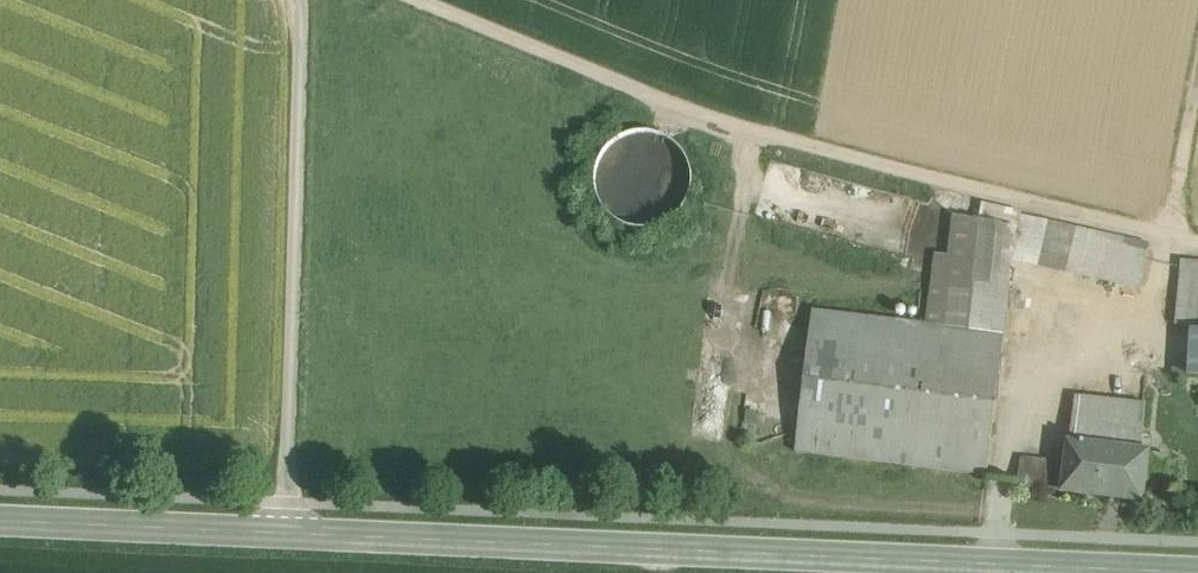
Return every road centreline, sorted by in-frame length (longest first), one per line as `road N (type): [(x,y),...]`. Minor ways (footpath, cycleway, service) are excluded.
road 1 (tertiary): [(0,522),(1138,572)]
road 2 (track): [(1197,240),(653,104),(404,0)]
road 3 (track): [(291,534),(305,0)]

